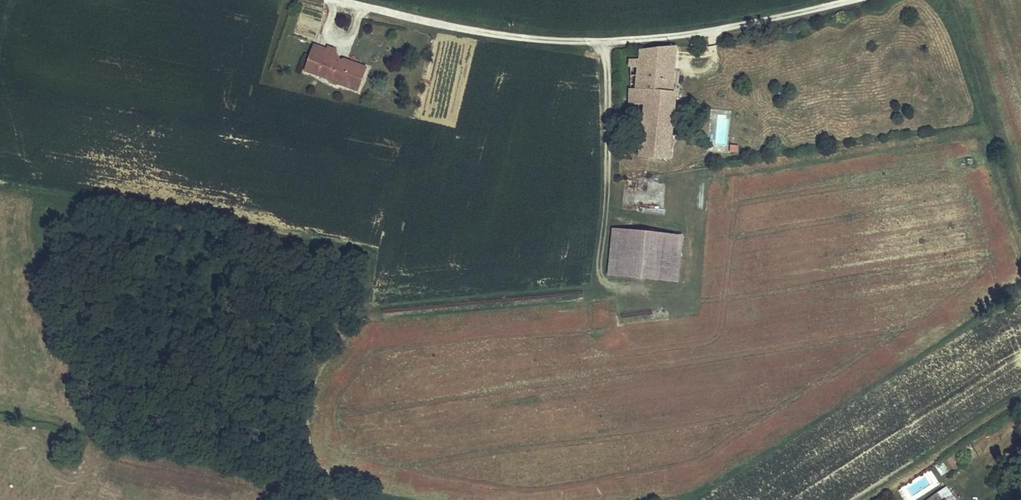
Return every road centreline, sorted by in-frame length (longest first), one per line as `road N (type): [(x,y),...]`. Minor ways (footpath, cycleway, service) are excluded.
road 1 (unclassified): [(840,0),(606,41),(486,30),(349,0)]

